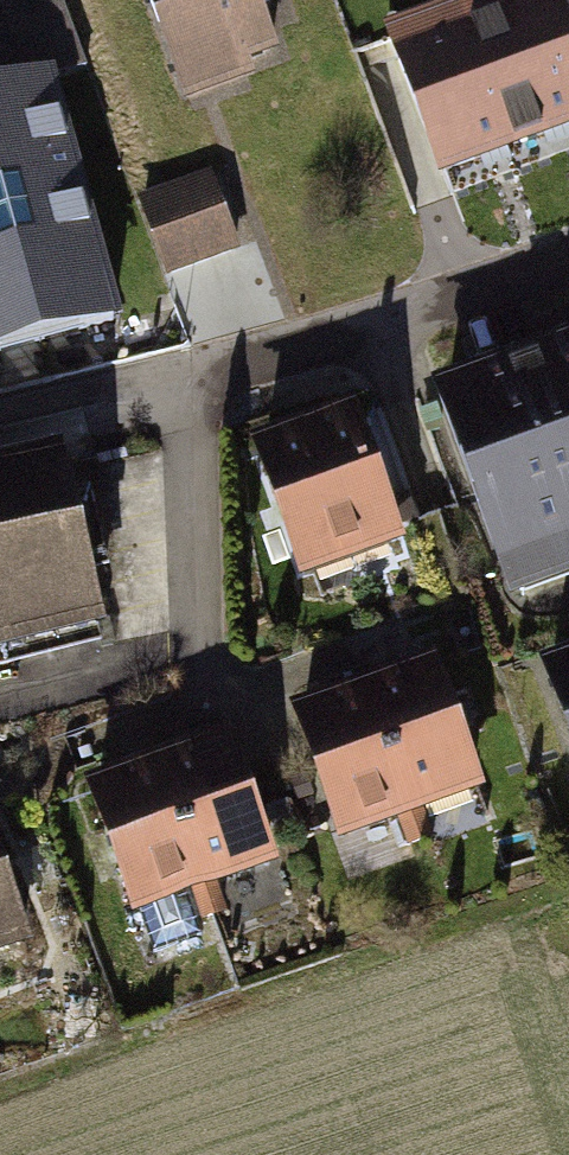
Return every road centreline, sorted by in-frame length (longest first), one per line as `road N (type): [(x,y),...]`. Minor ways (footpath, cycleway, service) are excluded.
road 1 (residential): [(568,258),(191,393),(203,654),(0,706)]

